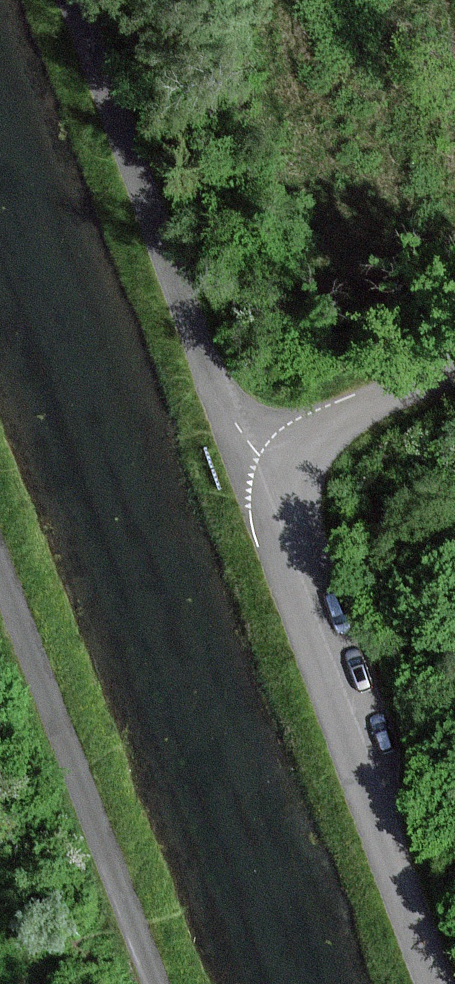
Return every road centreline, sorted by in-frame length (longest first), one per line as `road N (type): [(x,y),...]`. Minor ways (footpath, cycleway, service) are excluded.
road 1 (unclassified): [(426,983),(279,556),(270,502),(277,472)]
road 2 (unclassified): [(277,472),(246,439),(210,374),(71,0)]
road 3 (unclassified): [(0,575),(153,983)]
road 4 (unclassified): [(277,472),(316,432),(454,368)]

